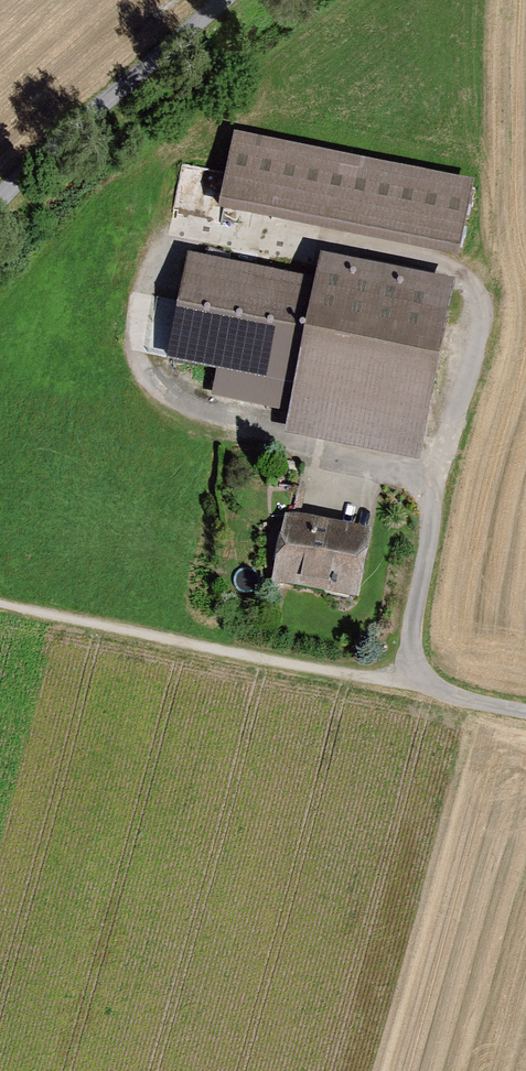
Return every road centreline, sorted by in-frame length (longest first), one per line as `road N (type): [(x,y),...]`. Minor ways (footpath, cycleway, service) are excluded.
road 1 (residential): [(525,711),(0,604)]
road 2 (track): [(471,279),(480,307),(474,351),(436,486),(407,688)]
road 3 (residential): [(0,205),(224,0)]

